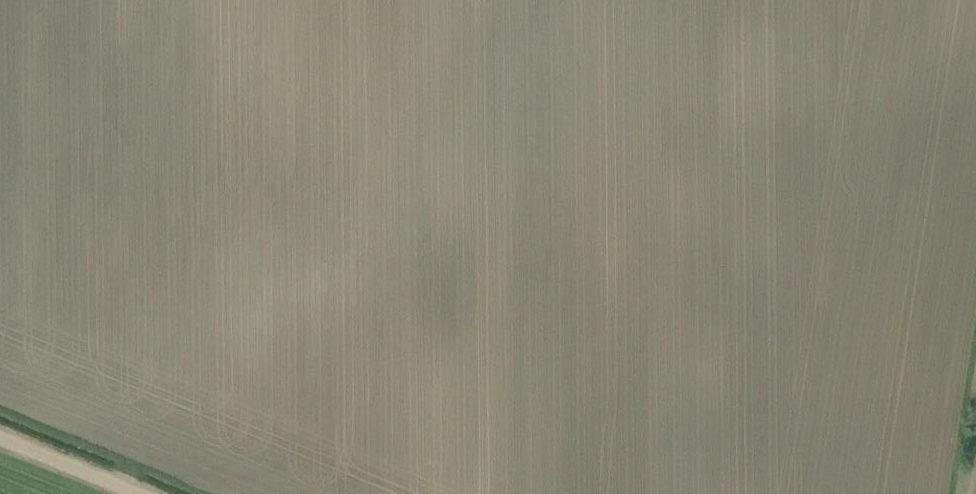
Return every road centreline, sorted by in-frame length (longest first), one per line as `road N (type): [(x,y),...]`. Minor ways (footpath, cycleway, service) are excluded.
road 1 (track): [(0,436),(140,493)]

